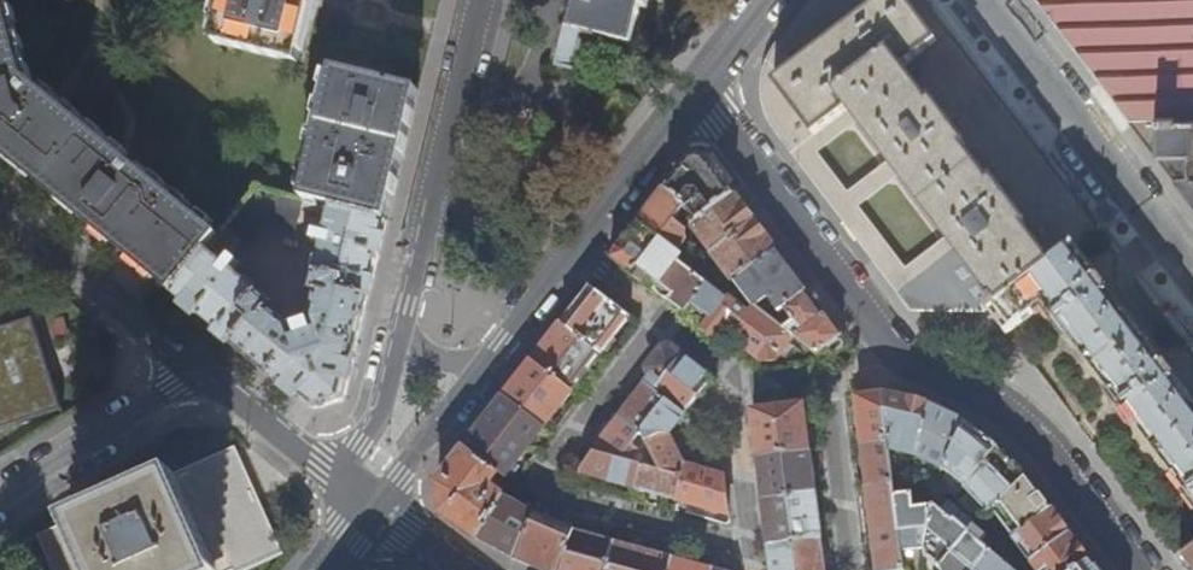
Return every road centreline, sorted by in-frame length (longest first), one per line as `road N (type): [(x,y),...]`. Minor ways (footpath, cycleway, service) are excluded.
road 1 (residential): [(754,550),(576,502),(550,483),(557,455),(663,319)]
road 2 (residential): [(698,89),(908,365)]
road 3 (residential): [(401,328),(481,0)]
road 4 (residential): [(1192,267),(990,0)]
road 5 (residential): [(908,365),(978,392),(1015,419),(1138,569)]
road 6 (residential): [(0,203),(204,367)]
road 7 (residential): [(0,495),(204,367)]
road 8 (residential): [(698,89),(575,251)]
road 9 (residential): [(853,569),(829,384)]
road 10 (residential): [(488,359),(377,507)]
road 11 (residential): [(204,367),(346,483)]
road 12 (residential): [(754,550),(738,379)]
road 13 (residential): [(346,483),(379,415),(401,328)]
road 14 (residential): [(575,251),(488,359)]

